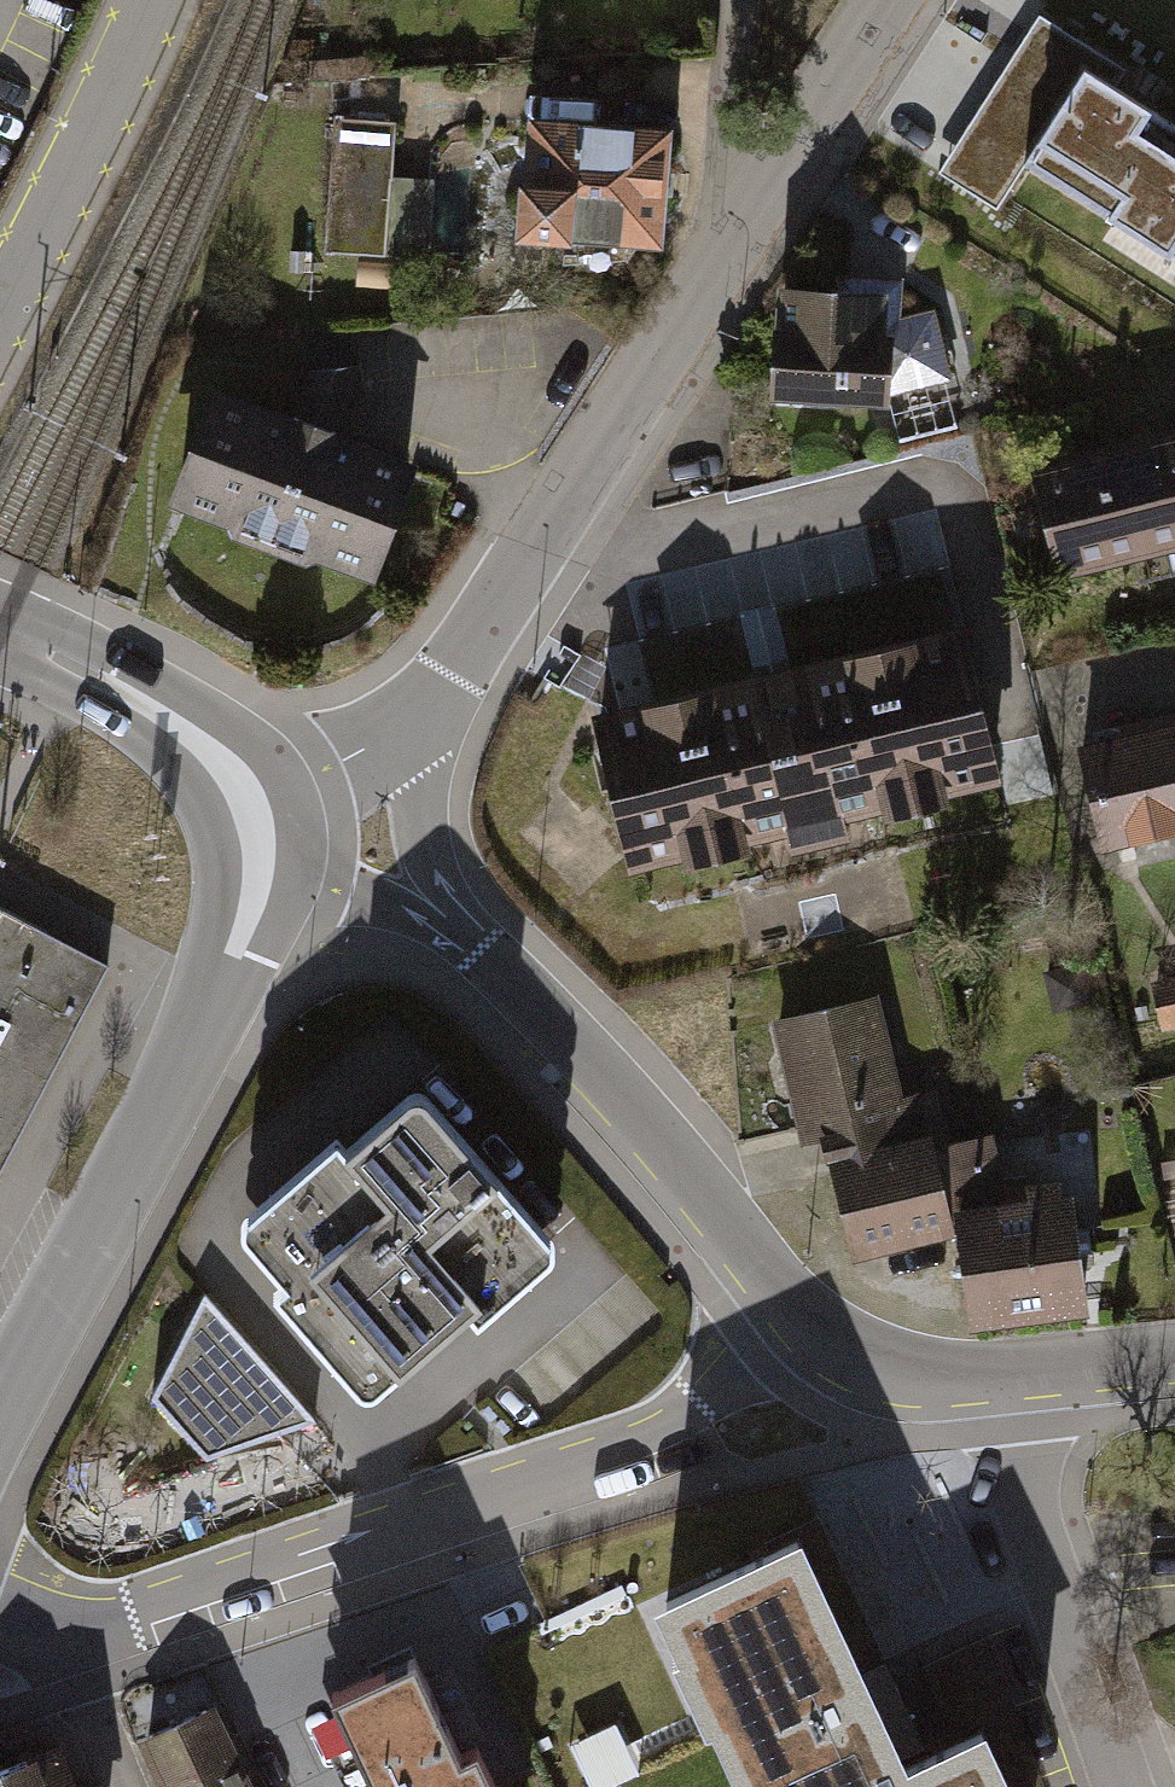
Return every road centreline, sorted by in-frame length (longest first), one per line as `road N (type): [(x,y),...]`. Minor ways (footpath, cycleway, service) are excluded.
road 1 (residential): [(0,1619),(56,1641),(661,1436),(727,1388),(798,1317)]
road 2 (tertiary): [(258,829),(259,880),(247,922),(0,1412)]
road 3 (residential): [(746,207),(417,722)]
road 4 (tertiary): [(798,1317),(718,1208),(492,960)]
road 5 (residential): [(987,1377),(1129,1786)]
road 6 (tertiary): [(258,829),(247,793),(222,760),(164,719),(0,630)]
road 7 (tertiary): [(492,960),(258,829)]
road 8 (residential): [(492,960),(426,850),(415,791),(417,722)]
road 9 (residential): [(881,0),(746,207)]
road 10 (residential): [(739,0),(746,207)]
road 11 (tertiary): [(987,1377),(888,1370),(854,1358),(798,1317)]
road 12 (residential): [(417,722),(258,829)]
road 13 (tertiary): [(1174,1356),(987,1377)]

